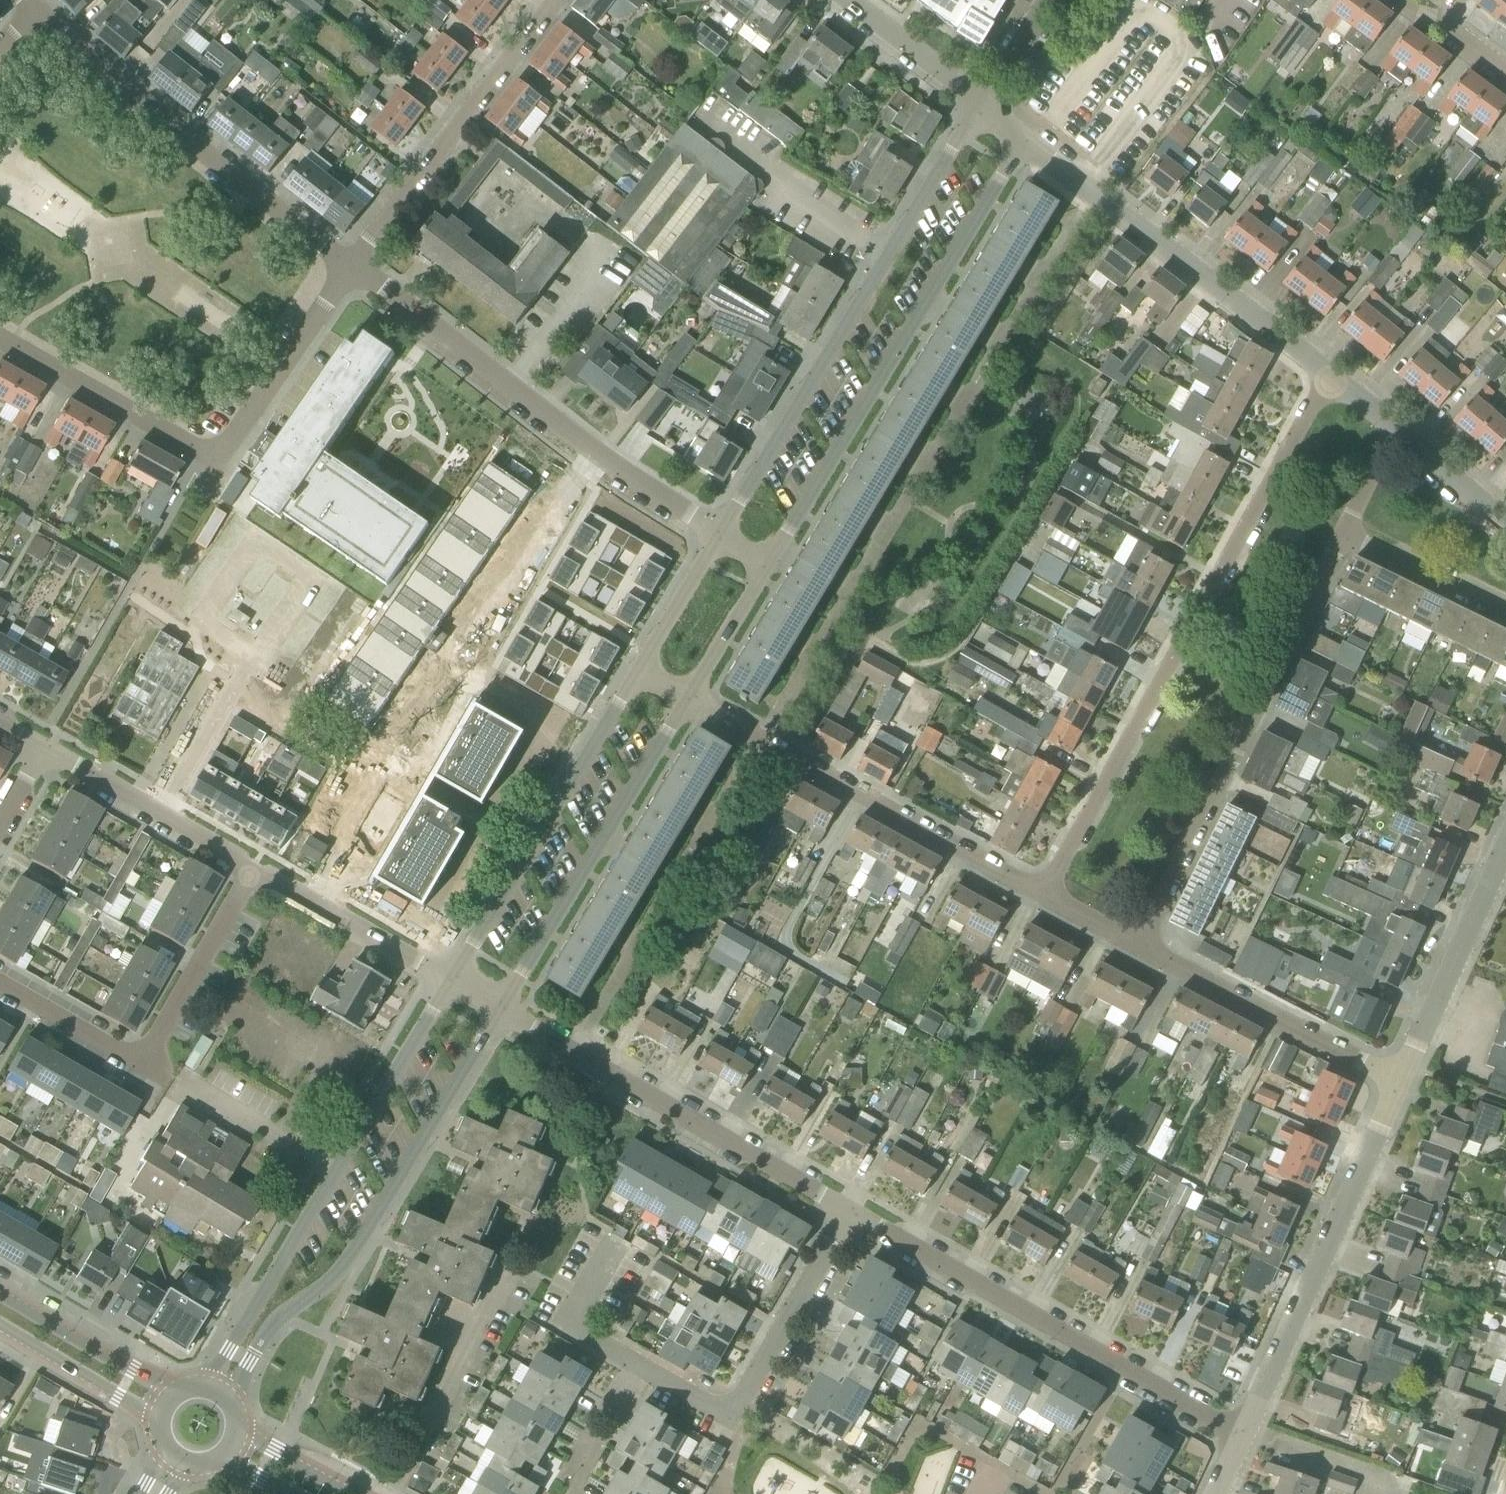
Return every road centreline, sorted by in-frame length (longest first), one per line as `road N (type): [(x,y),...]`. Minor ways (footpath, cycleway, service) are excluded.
road 1 (residential): [(1044,891),(1328,373)]
road 2 (residential): [(1145,941),(1392,422)]
road 3 (residential): [(594,453),(324,909)]
road 4 (residential): [(979,98),(716,536)]
road 5 (residential): [(767,570),(1030,151)]
road 6 (residential): [(236,1403),(271,1324),(335,1282),(501,1006)]
road 7 (residential): [(450,979),(209,1383)]
road 8 (residential): [(353,270),(207,445),(0,330)]
road 9 (residential): [(1236,1435),(848,1203)]
road 10 (residential): [(34,4),(353,270)]
road 11 (residential): [(1044,891),(691,690)]
road 12 (residential): [(848,1203),(501,1006)]
road 13 (residential): [(1236,1435),(1396,1086)]
road 14 (residential): [(0,983),(128,1052),(143,1052),(252,868)]
road 15 (residential): [(1328,373),(1030,151)]
road 16 (residential): [(642,662),(450,979)]
road 17 (residential): [(501,1006),(691,690)]
road 18 (residential): [(353,270),(417,173),(551,0)]
road 19 (residential): [(644,1367),(703,1402),(728,1402),(848,1203)]
road 20 (residential): [(353,270),(594,453)]
road 21 (residential): [(1396,1086),(1145,941)]
road 22 (residential): [(1396,1086),(1505,835)]
road 23 (residential): [(252,868),(37,747)]
road 24 (secondary): [(172,1391),(0,1294)]
road 25 (secondary): [(0,1327),(155,1421)]
road 26 (residential): [(644,1367),(567,1322),(613,1248)]
road 27 (residential): [(979,98),(855,0)]
road 28 (residential): [(564,1493),(627,1376),(644,1367)]
road 29 (residential): [(1505,520),(1392,422)]
road 30 (residential): [(594,453),(716,536)]
road 31 (residential): [(716,536),(642,662)]
road 32 (residential): [(450,979),(324,909)]
road 33 (residential): [(691,690),(767,570)]
road 34 (secondary): [(352,1493),(241,1433)]
road 35 (residential): [(1505,70),(1401,0)]

